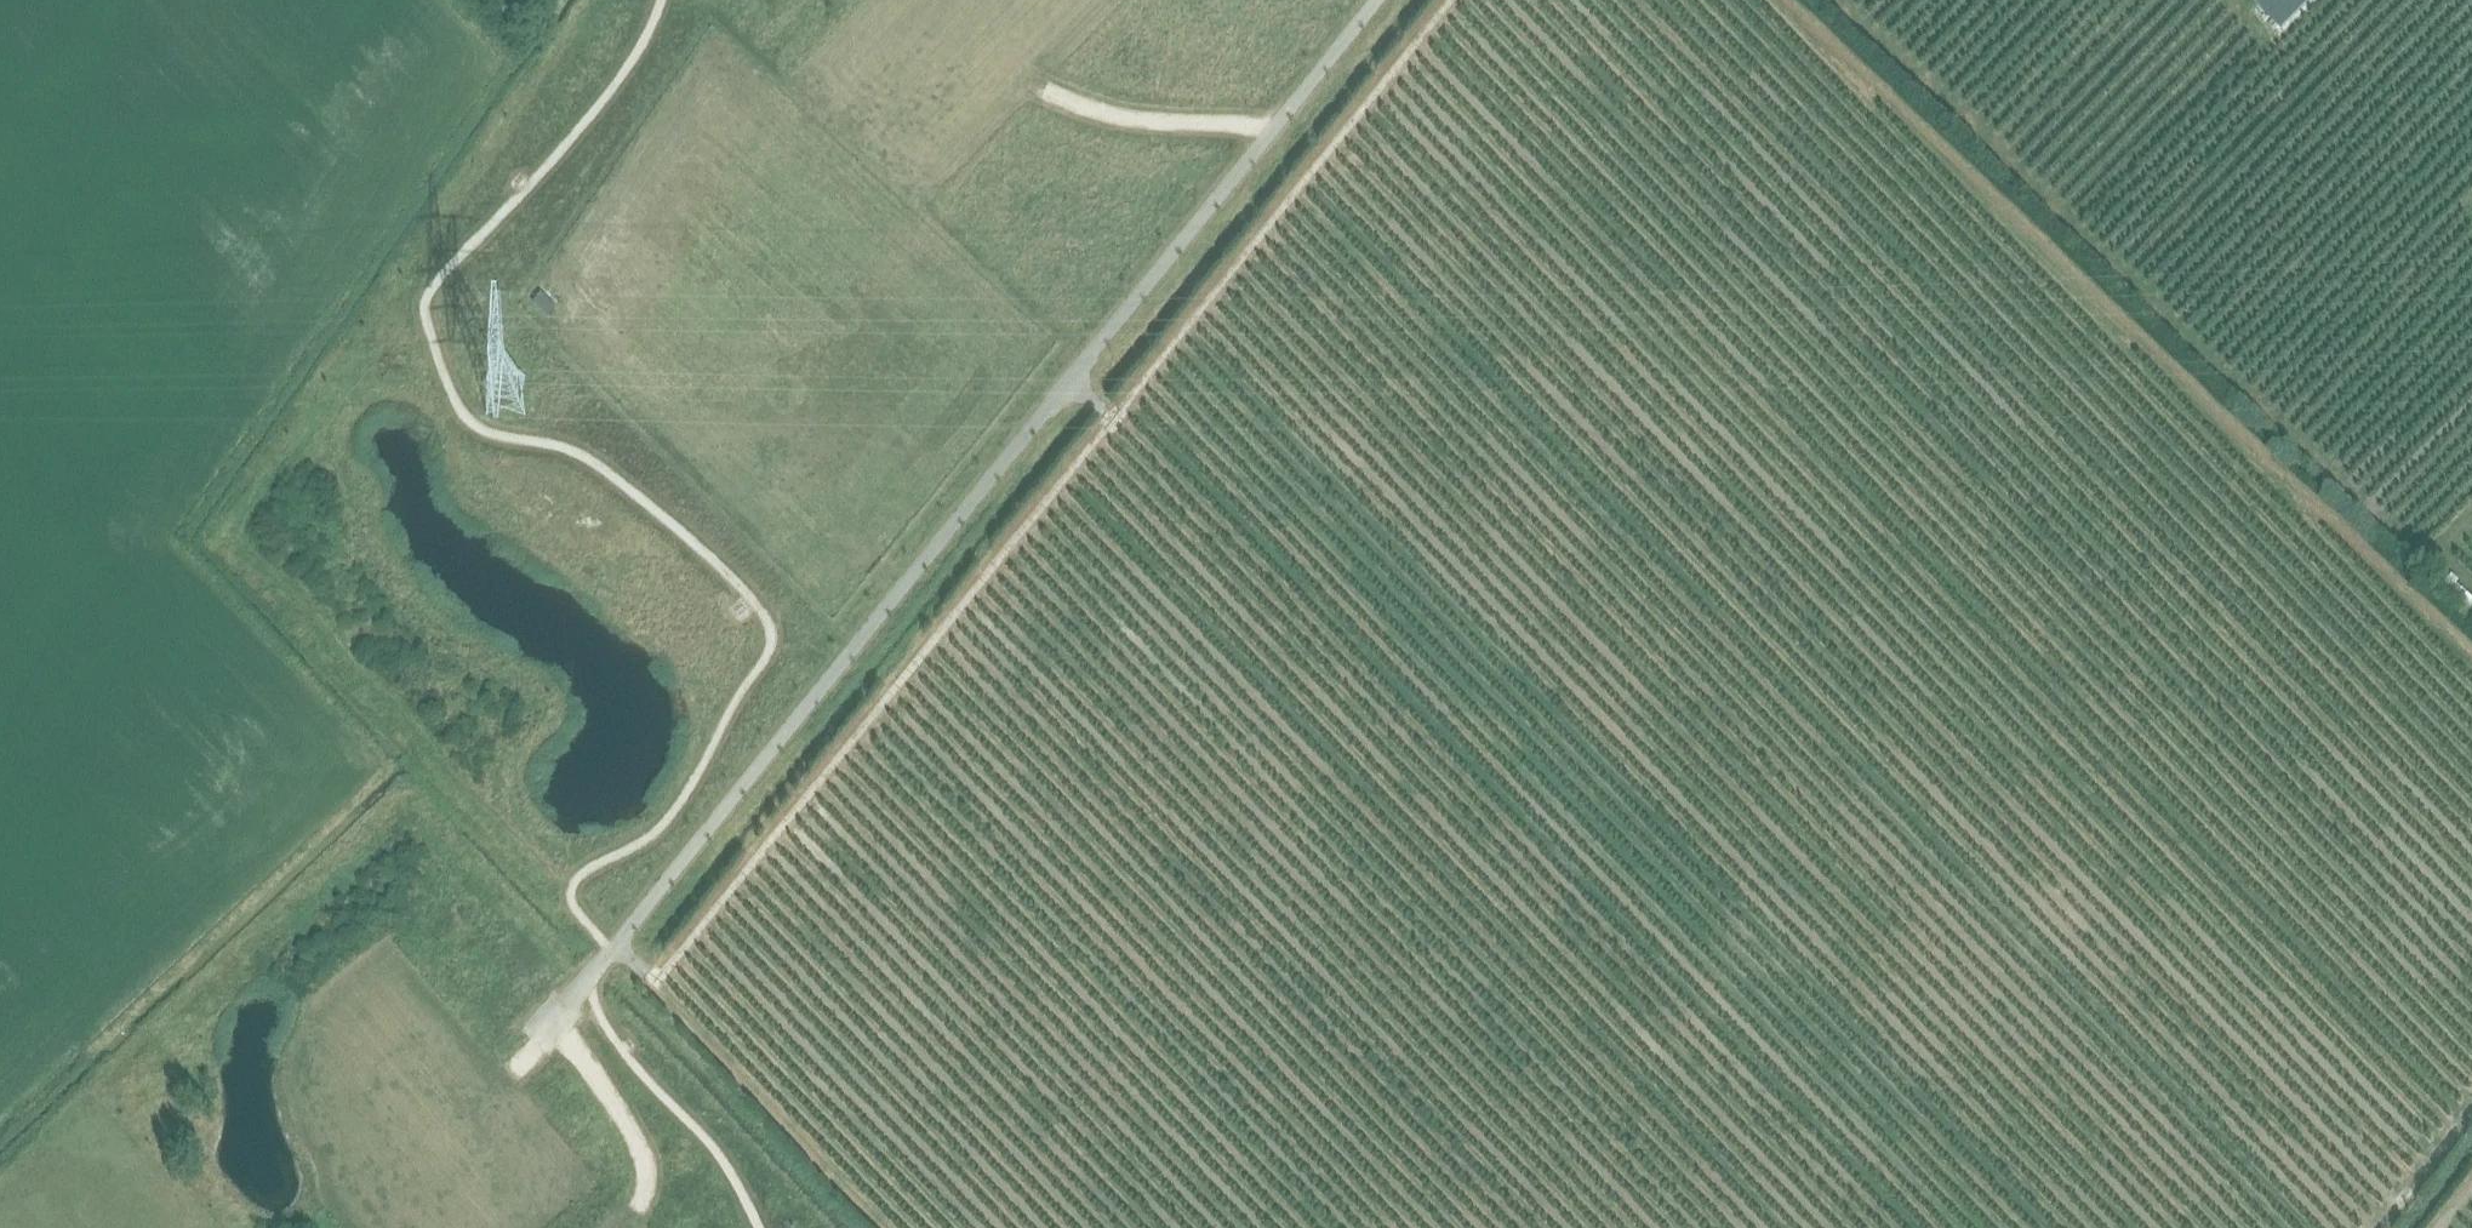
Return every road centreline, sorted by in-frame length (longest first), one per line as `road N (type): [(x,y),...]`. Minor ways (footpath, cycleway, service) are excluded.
road 1 (track): [(1385,0),(606,958)]

